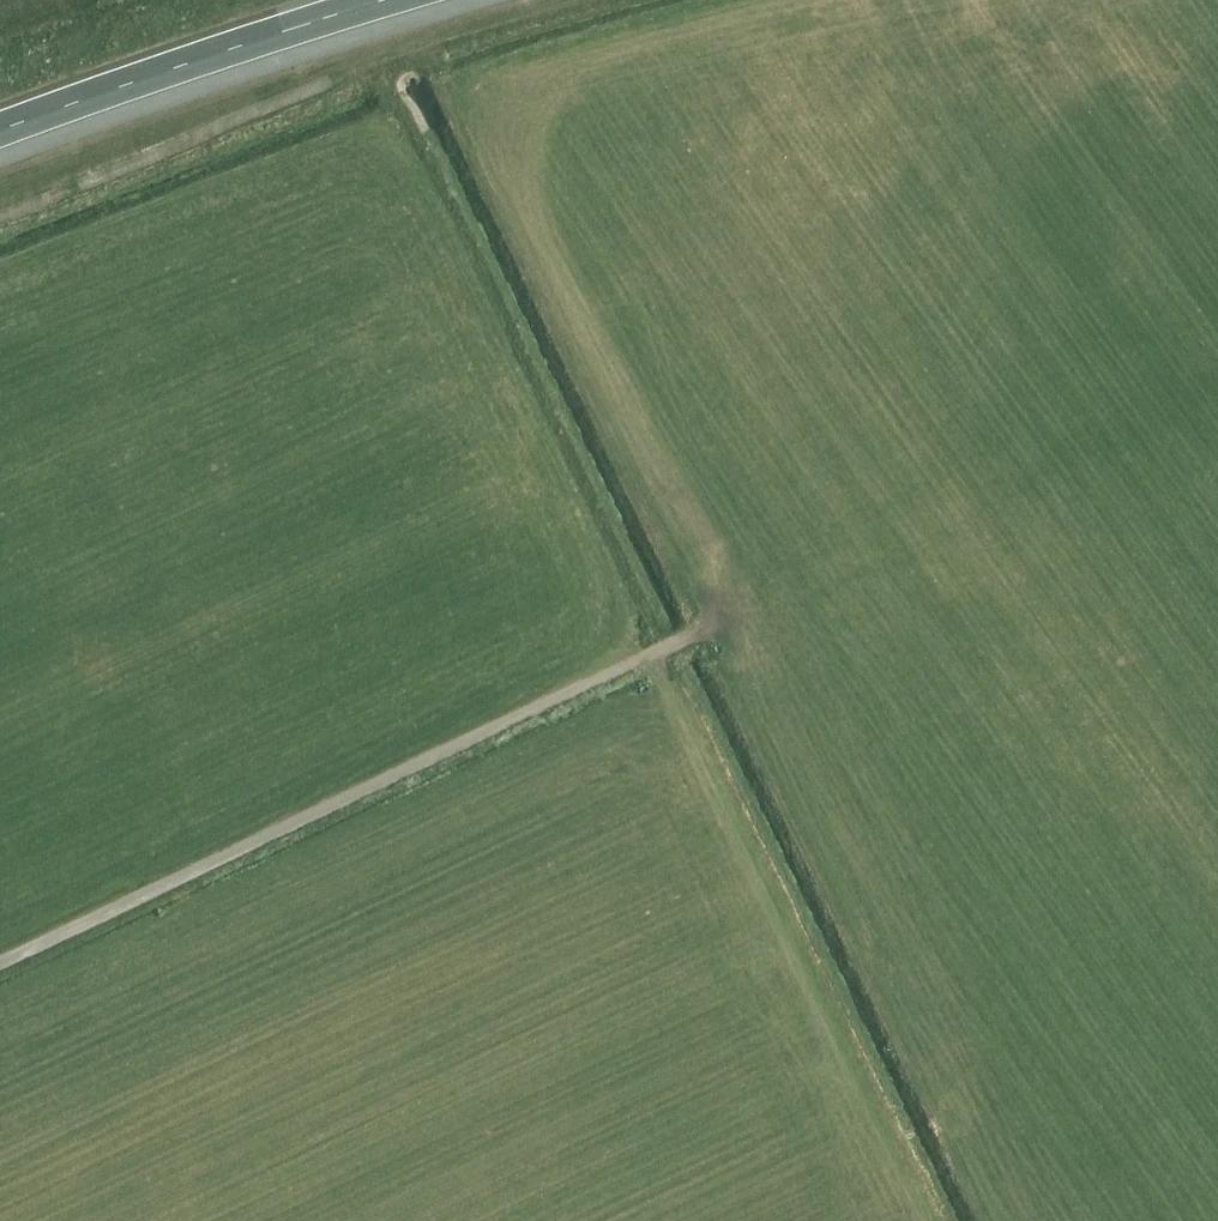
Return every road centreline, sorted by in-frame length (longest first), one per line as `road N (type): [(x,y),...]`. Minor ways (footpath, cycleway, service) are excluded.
road 1 (track): [(0,972),(713,636)]
road 2 (motorway): [(0,127),(376,0)]

